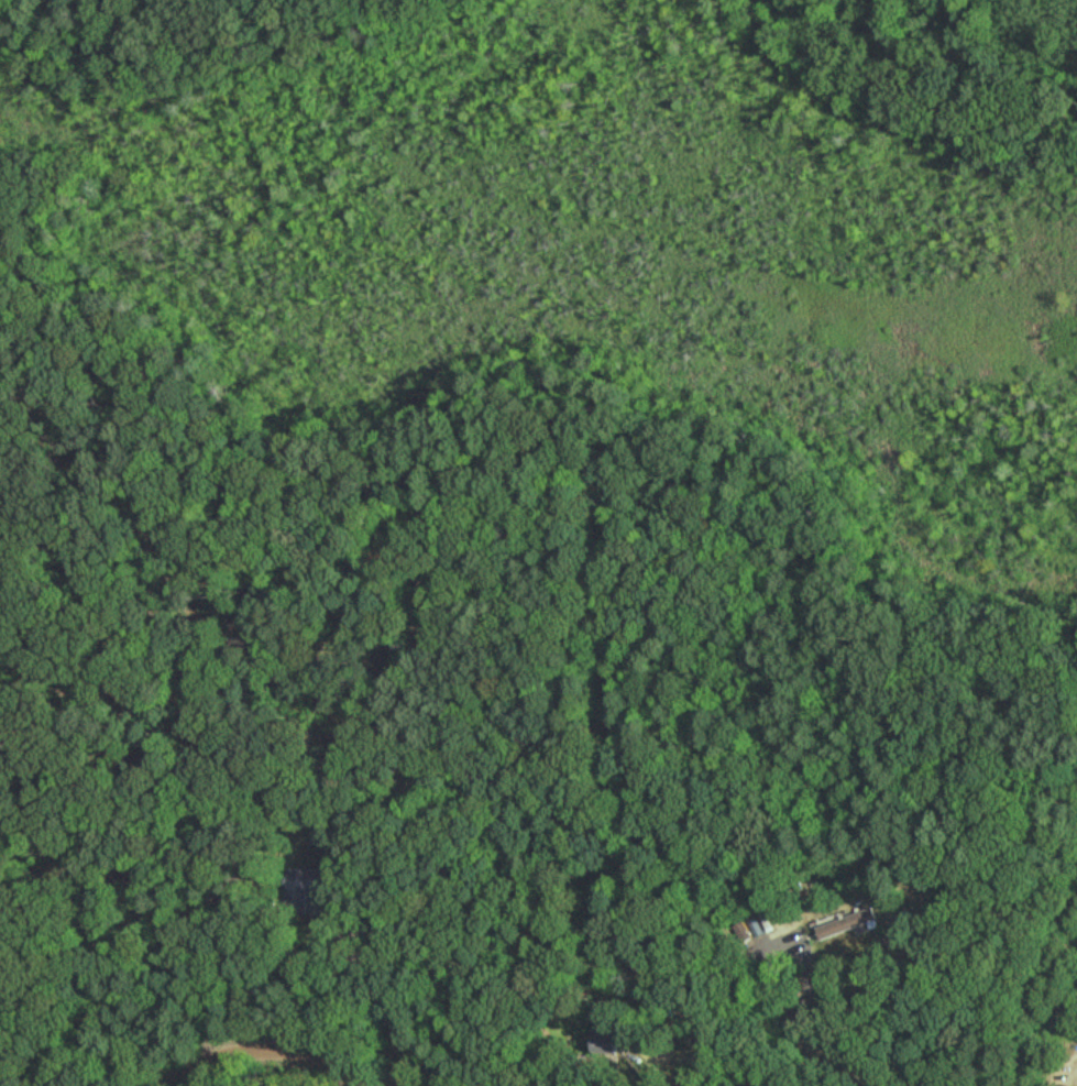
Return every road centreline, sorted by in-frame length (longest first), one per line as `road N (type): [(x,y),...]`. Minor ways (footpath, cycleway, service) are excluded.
road 1 (residential): [(407,1085),(303,1041),(242,1042),(148,1085)]

